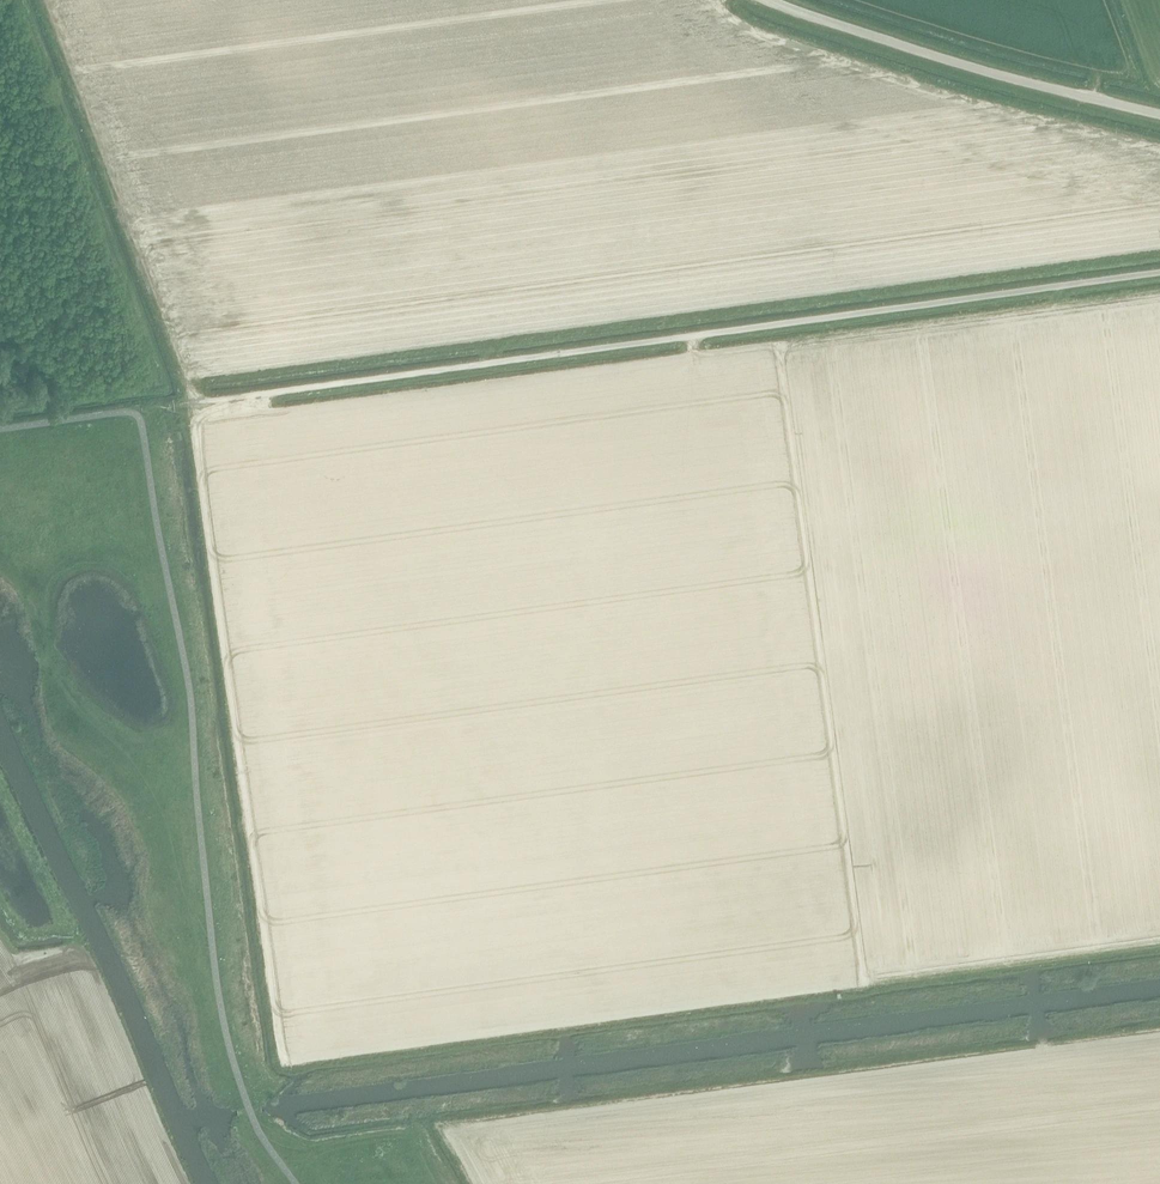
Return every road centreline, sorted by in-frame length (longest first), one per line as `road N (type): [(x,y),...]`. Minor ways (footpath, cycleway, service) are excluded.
road 1 (track): [(208,401),(1159,273)]
road 2 (unclassified): [(1159,115),(948,60),(768,0)]

